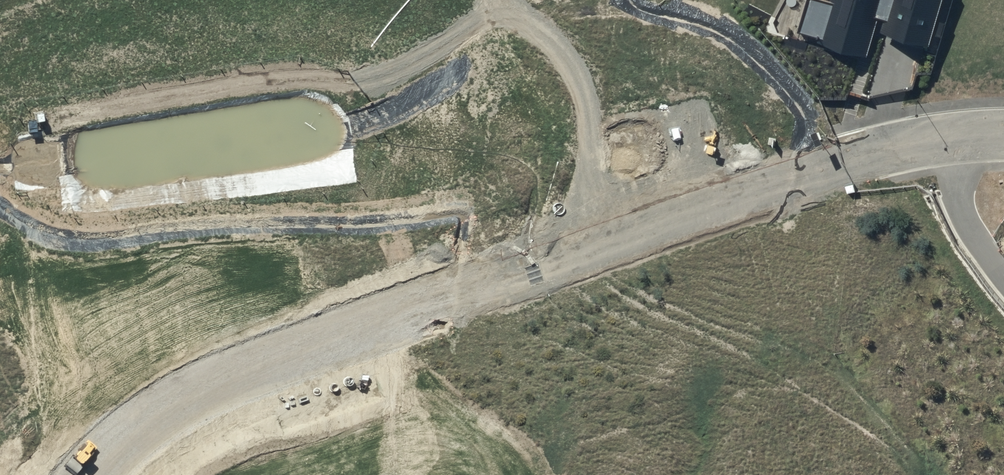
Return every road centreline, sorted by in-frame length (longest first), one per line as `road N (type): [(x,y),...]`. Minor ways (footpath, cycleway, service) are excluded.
road 1 (residential): [(1003,143),(840,159),(295,353)]
road 2 (track): [(506,0),(554,27),(582,64),(598,130),(569,255)]
road 3 (track): [(295,353),(143,426),(69,474)]

